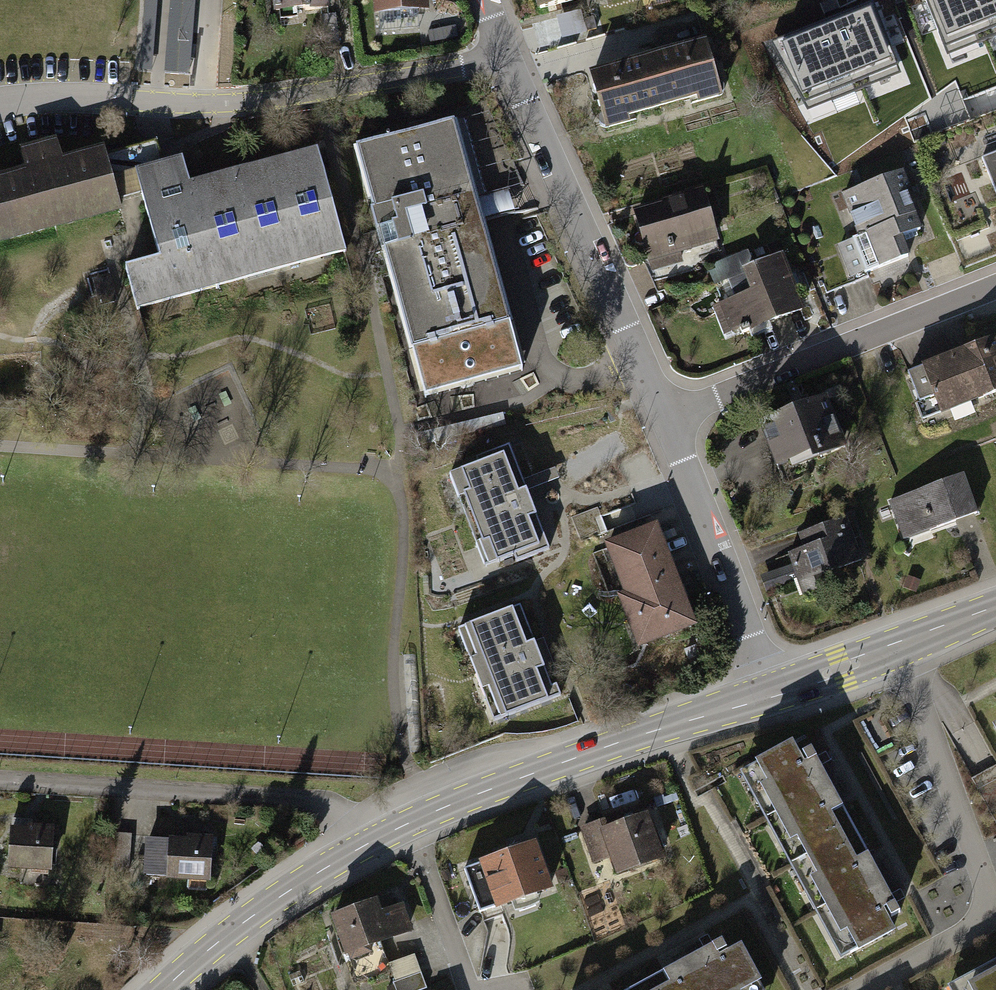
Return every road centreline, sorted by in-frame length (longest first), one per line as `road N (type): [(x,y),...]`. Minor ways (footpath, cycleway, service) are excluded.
road 1 (residential): [(0,104),(255,104),(506,55)]
road 2 (residential): [(898,646),(990,897),(981,925),(861,989)]
road 3 (residential): [(506,55),(667,419)]
road 4 (residential): [(0,781),(325,804),(361,847)]
road 5 (secondary): [(411,821),(771,695)]
road 6 (residential): [(667,419),(995,287)]
road 7 (residential): [(667,419),(771,695)]
road 8 (secondary): [(163,989),(233,929),(361,847)]
road 9 (residential): [(472,989),(411,821)]
road 10 (secondary): [(771,695),(898,646)]

